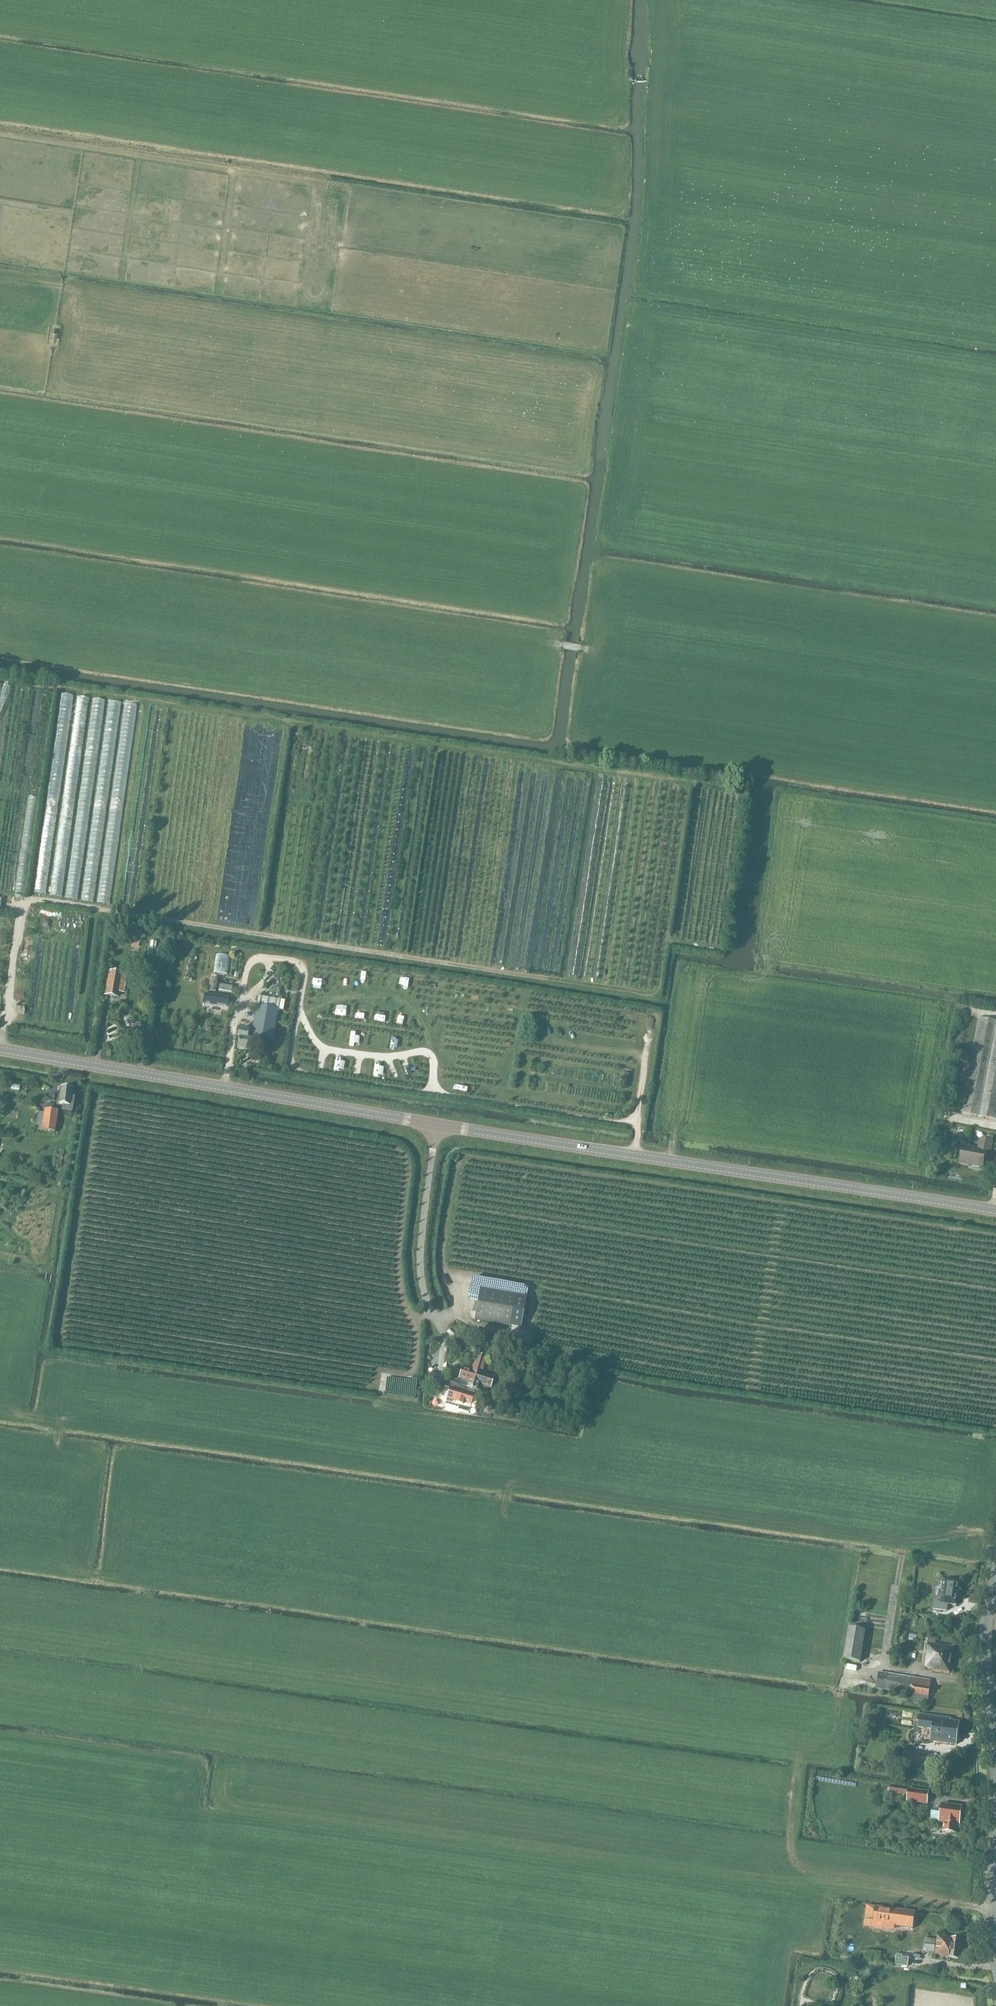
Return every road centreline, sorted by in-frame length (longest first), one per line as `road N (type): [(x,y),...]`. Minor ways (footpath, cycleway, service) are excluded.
road 1 (tertiary): [(995,1212),(0,1052)]
road 2 (tertiary): [(995,1926),(985,1661),(995,1580)]
road 3 (track): [(791,1872),(995,1911)]

